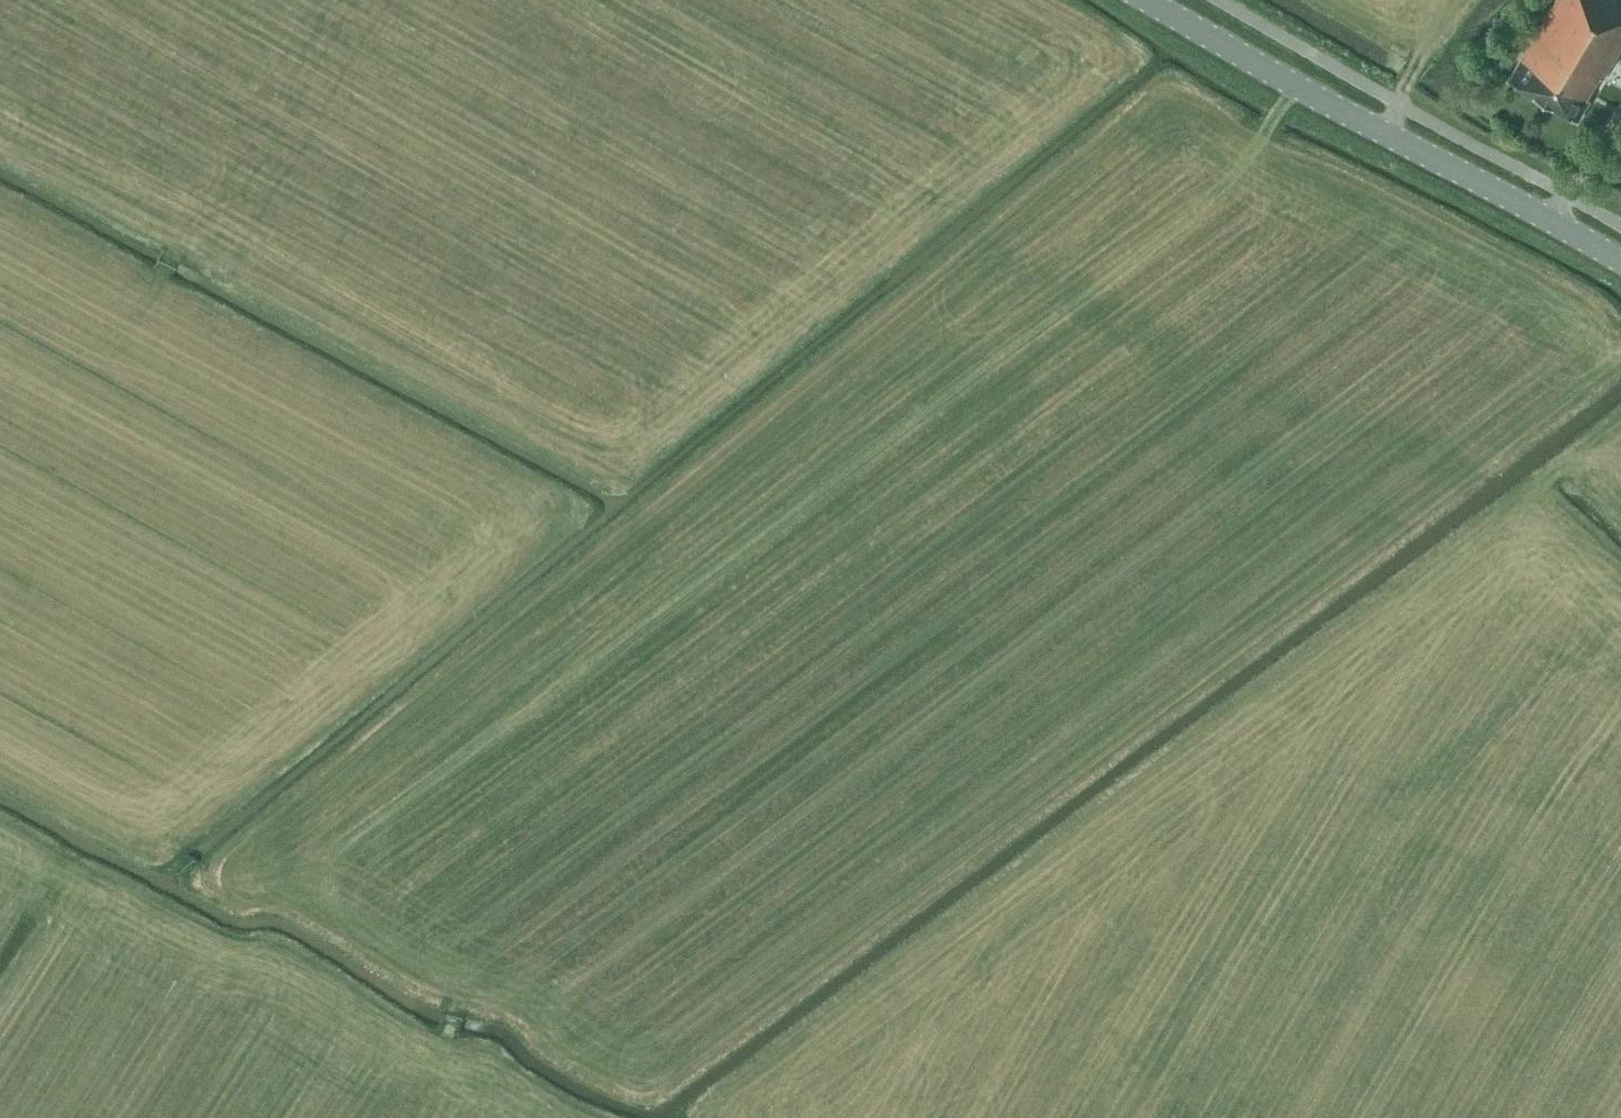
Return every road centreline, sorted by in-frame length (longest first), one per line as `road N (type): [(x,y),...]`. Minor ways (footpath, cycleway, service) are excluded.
road 1 (tertiary): [(1620,263),(1145,0)]

